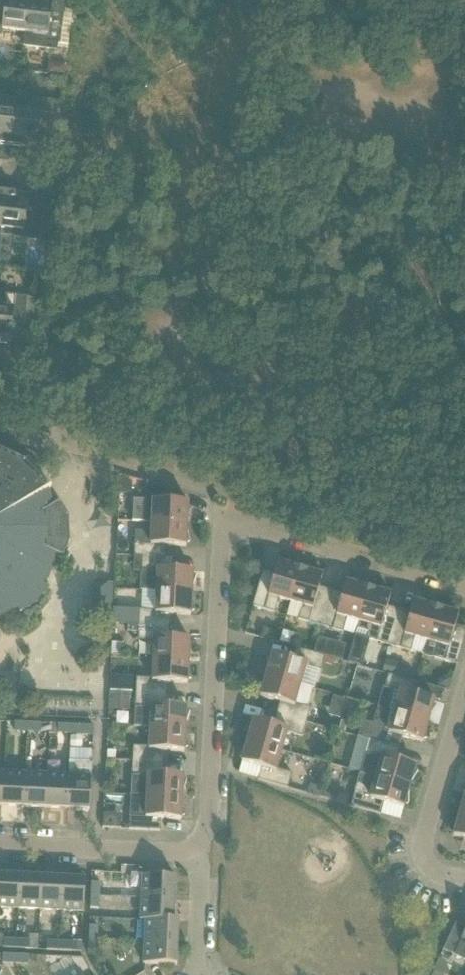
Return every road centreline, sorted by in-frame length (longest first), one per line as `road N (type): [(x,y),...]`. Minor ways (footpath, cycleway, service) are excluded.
road 1 (residential): [(200,851),(219,557),(234,528),(254,525),(464,588)]
road 2 (residential): [(464,878),(430,871),(421,856),(464,681)]
road 3 (residential): [(200,851),(0,841)]
road 4 (residential): [(200,974),(200,851)]

